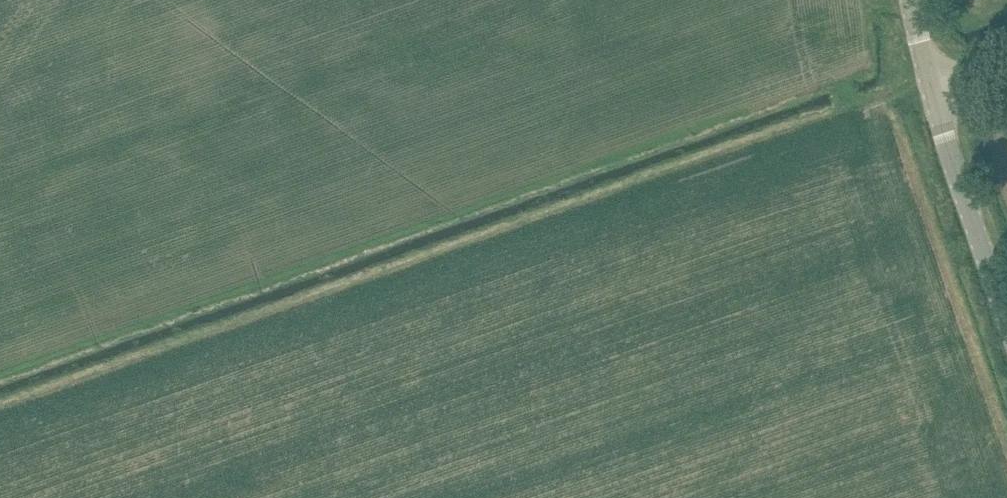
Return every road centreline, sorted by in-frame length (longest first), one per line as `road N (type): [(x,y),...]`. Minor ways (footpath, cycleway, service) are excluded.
road 1 (unclassified): [(1006,318),(933,90)]

